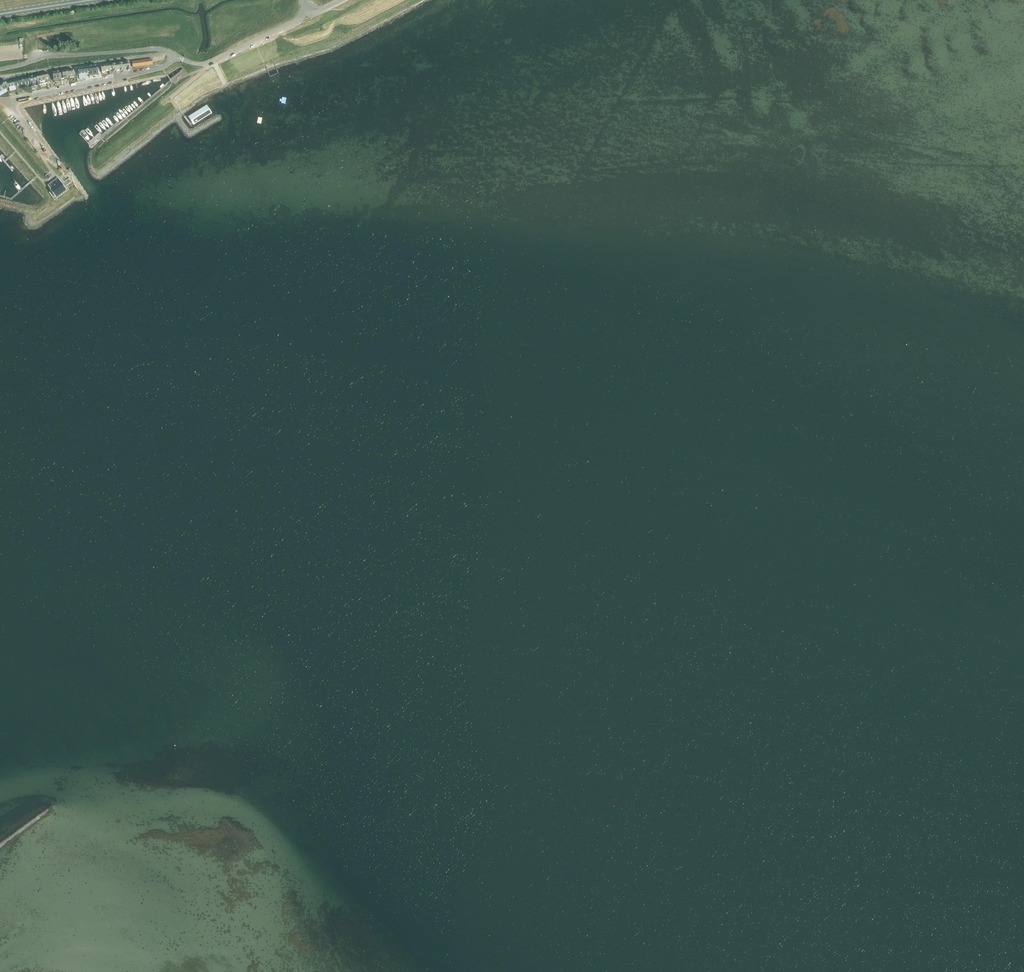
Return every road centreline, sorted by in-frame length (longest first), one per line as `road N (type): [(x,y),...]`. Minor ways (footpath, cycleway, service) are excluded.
road 1 (residential): [(5,102),(177,58)]
road 2 (residential): [(0,77),(165,51)]
road 3 (unclassified): [(0,69),(47,56),(165,51)]
road 4 (unclassified): [(177,58),(208,63),(307,16)]

